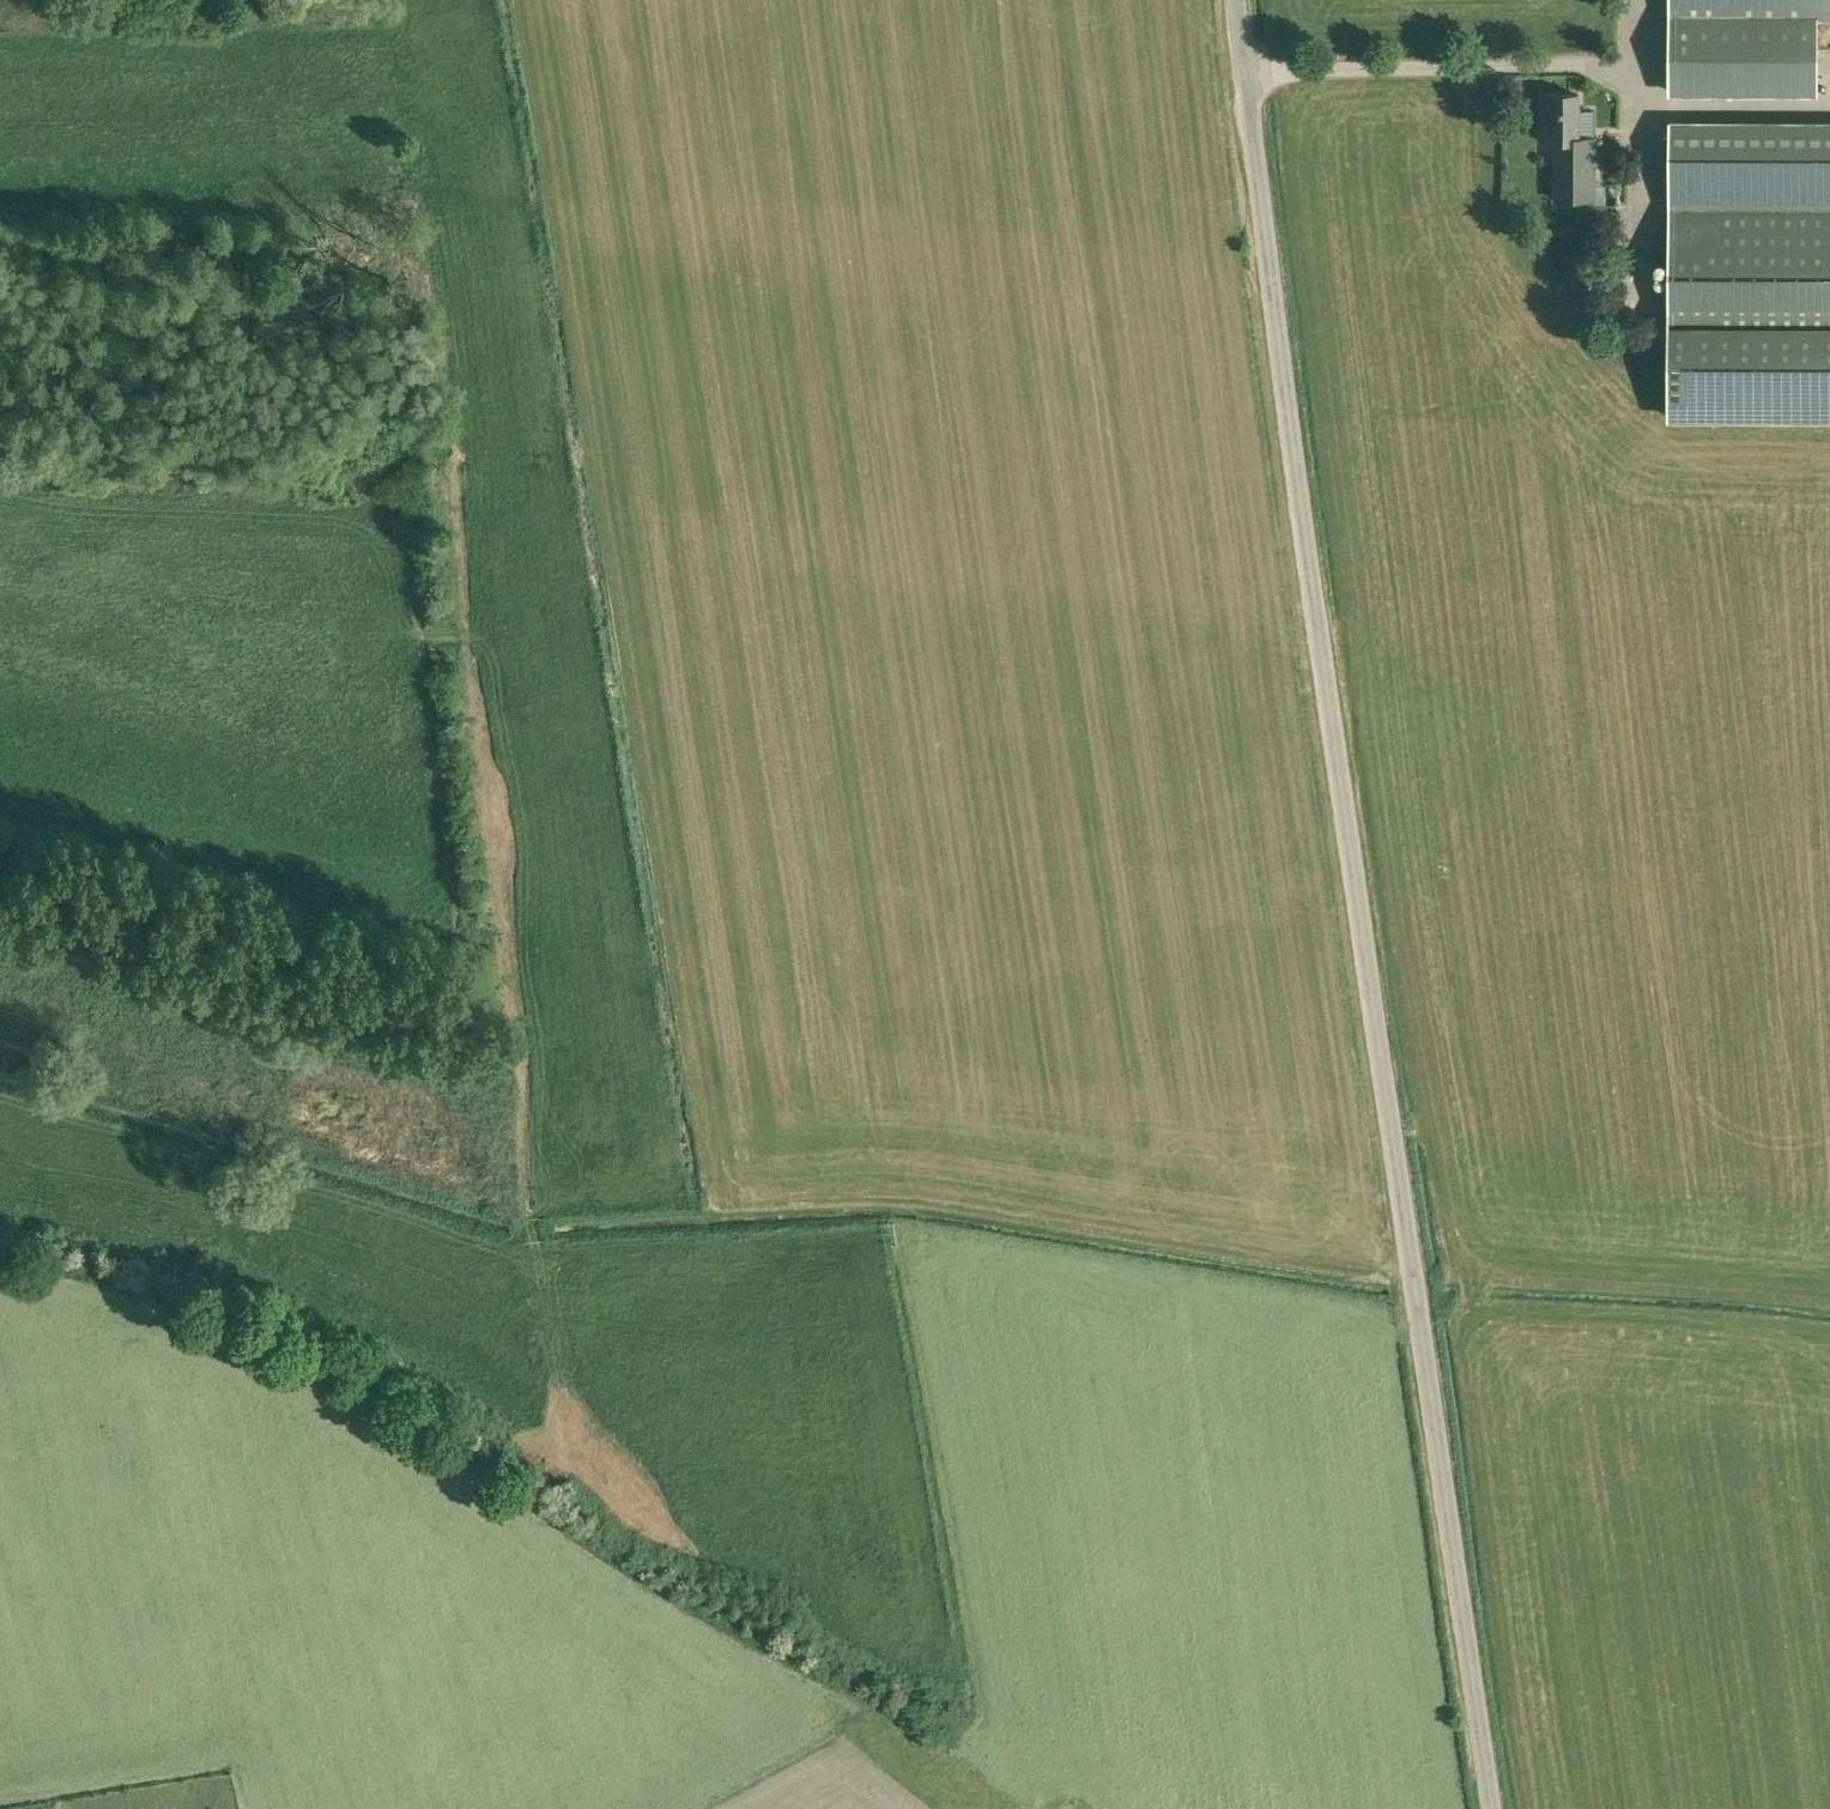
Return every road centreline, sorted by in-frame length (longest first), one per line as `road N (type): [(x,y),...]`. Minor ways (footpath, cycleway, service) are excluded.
road 1 (unclassified): [(1493,1808),(1241,0)]

